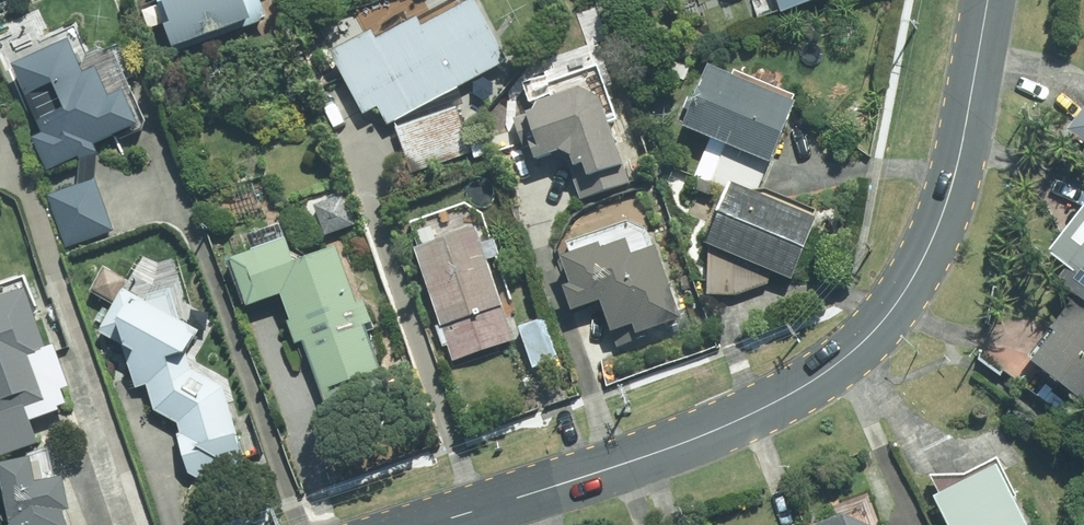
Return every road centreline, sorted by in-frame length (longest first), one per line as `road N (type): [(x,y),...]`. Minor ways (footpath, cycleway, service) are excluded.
road 1 (unclassified): [(430,524),(714,434),(805,387),(880,327),(927,259),(947,204),(989,0)]

